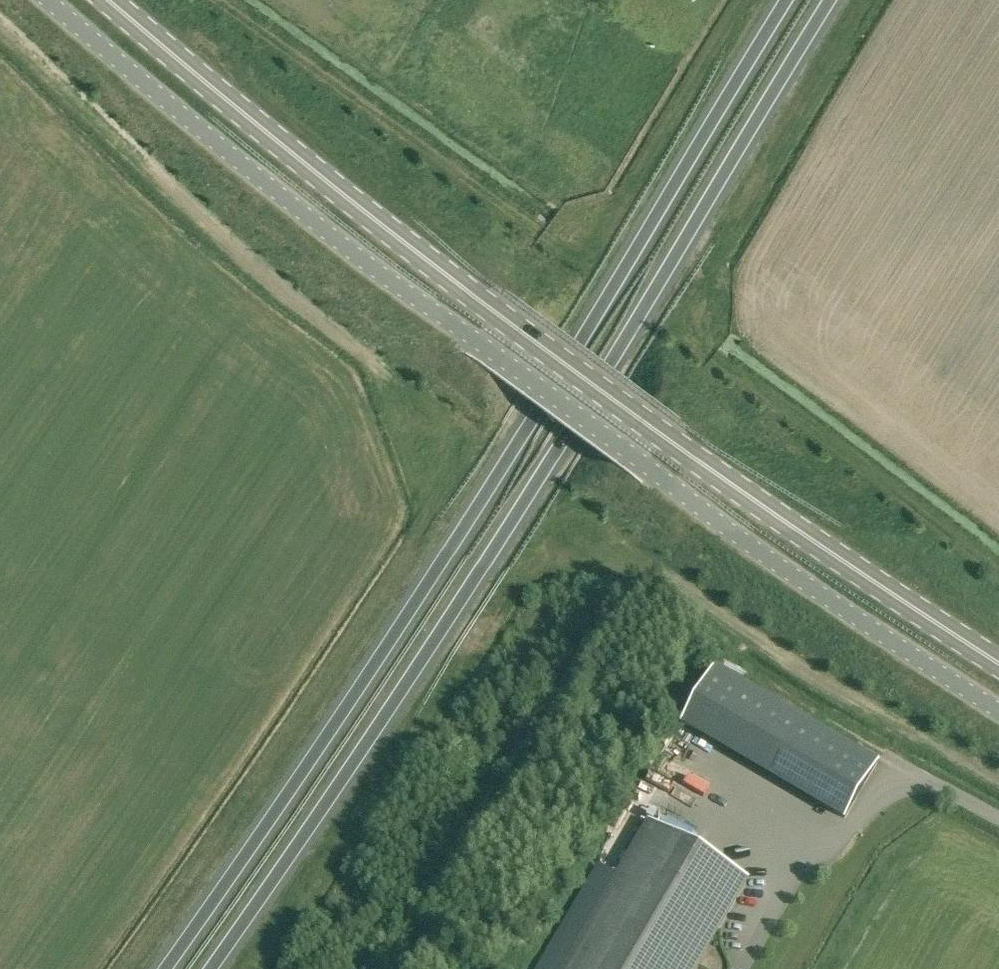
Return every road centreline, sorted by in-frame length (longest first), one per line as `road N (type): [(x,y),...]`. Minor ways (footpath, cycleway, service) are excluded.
road 1 (trunk): [(786,0),(392,639),(167,968)]
road 2 (trunk): [(212,968),(429,649),(830,0)]
road 3 (primary): [(998,665),(526,336),(109,0)]
road 4 (unclassified): [(632,453),(352,251),(50,0)]
road 5 (unclassified): [(632,453),(733,533),(998,715)]

